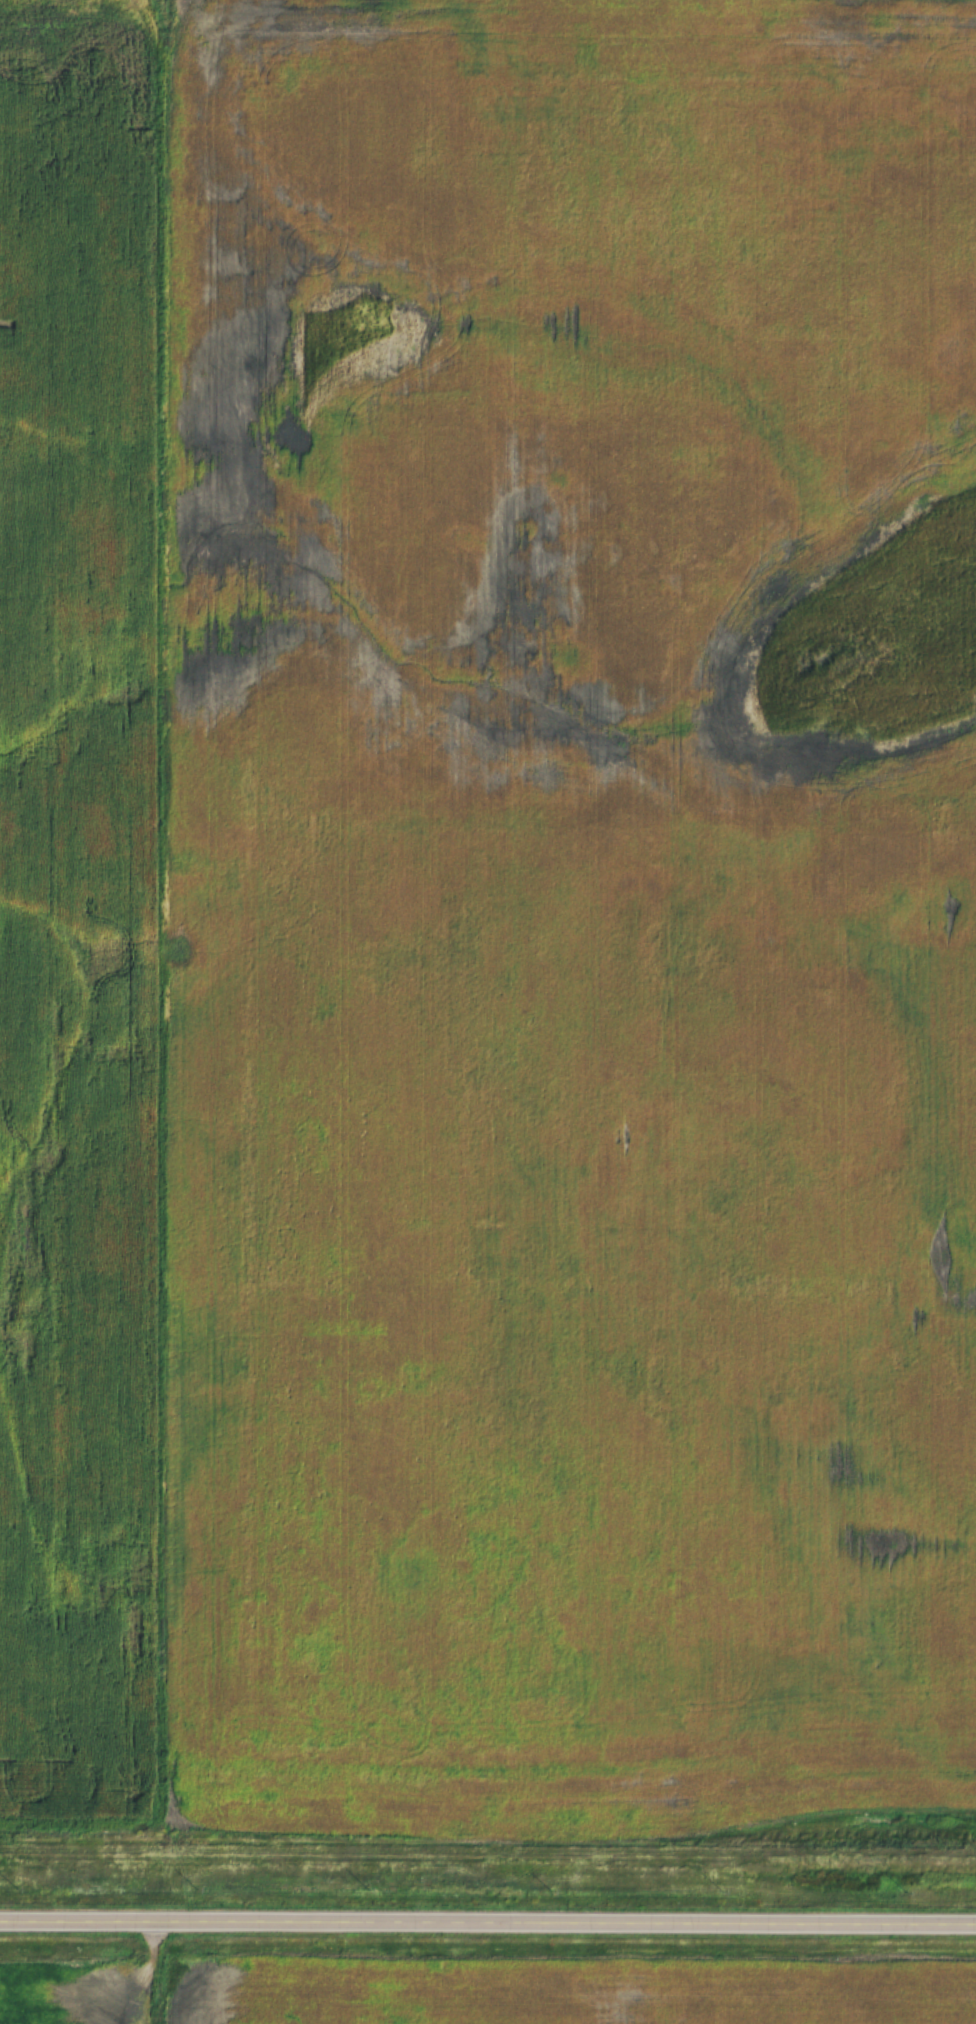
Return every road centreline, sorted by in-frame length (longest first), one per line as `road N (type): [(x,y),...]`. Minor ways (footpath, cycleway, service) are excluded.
road 1 (primary): [(975,1925),(0,1923)]

